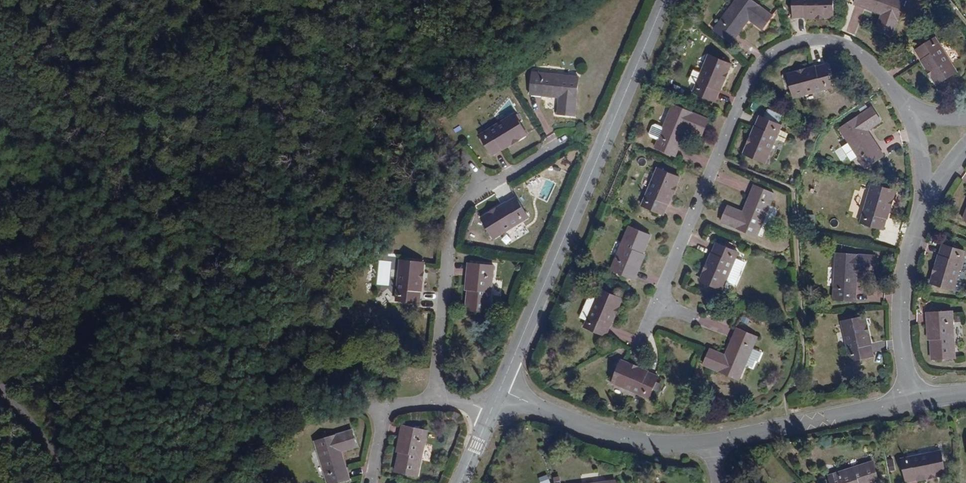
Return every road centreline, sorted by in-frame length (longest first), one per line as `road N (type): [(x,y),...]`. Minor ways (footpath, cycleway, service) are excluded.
road 1 (residential): [(905,102),(868,59),(836,43),(796,43),(764,60),(749,80),(646,334)]
road 2 (tertiary): [(665,0),(500,392)]
road 3 (residential): [(440,389),(454,222),(467,199),(580,134)]
road 4 (residential): [(500,392),(610,435),(709,441)]
road 5 (residential): [(709,441),(913,401)]
road 6 (residential): [(925,204),(901,310),(913,401)]
road 7 (residential): [(440,389),(382,418),(370,482)]

